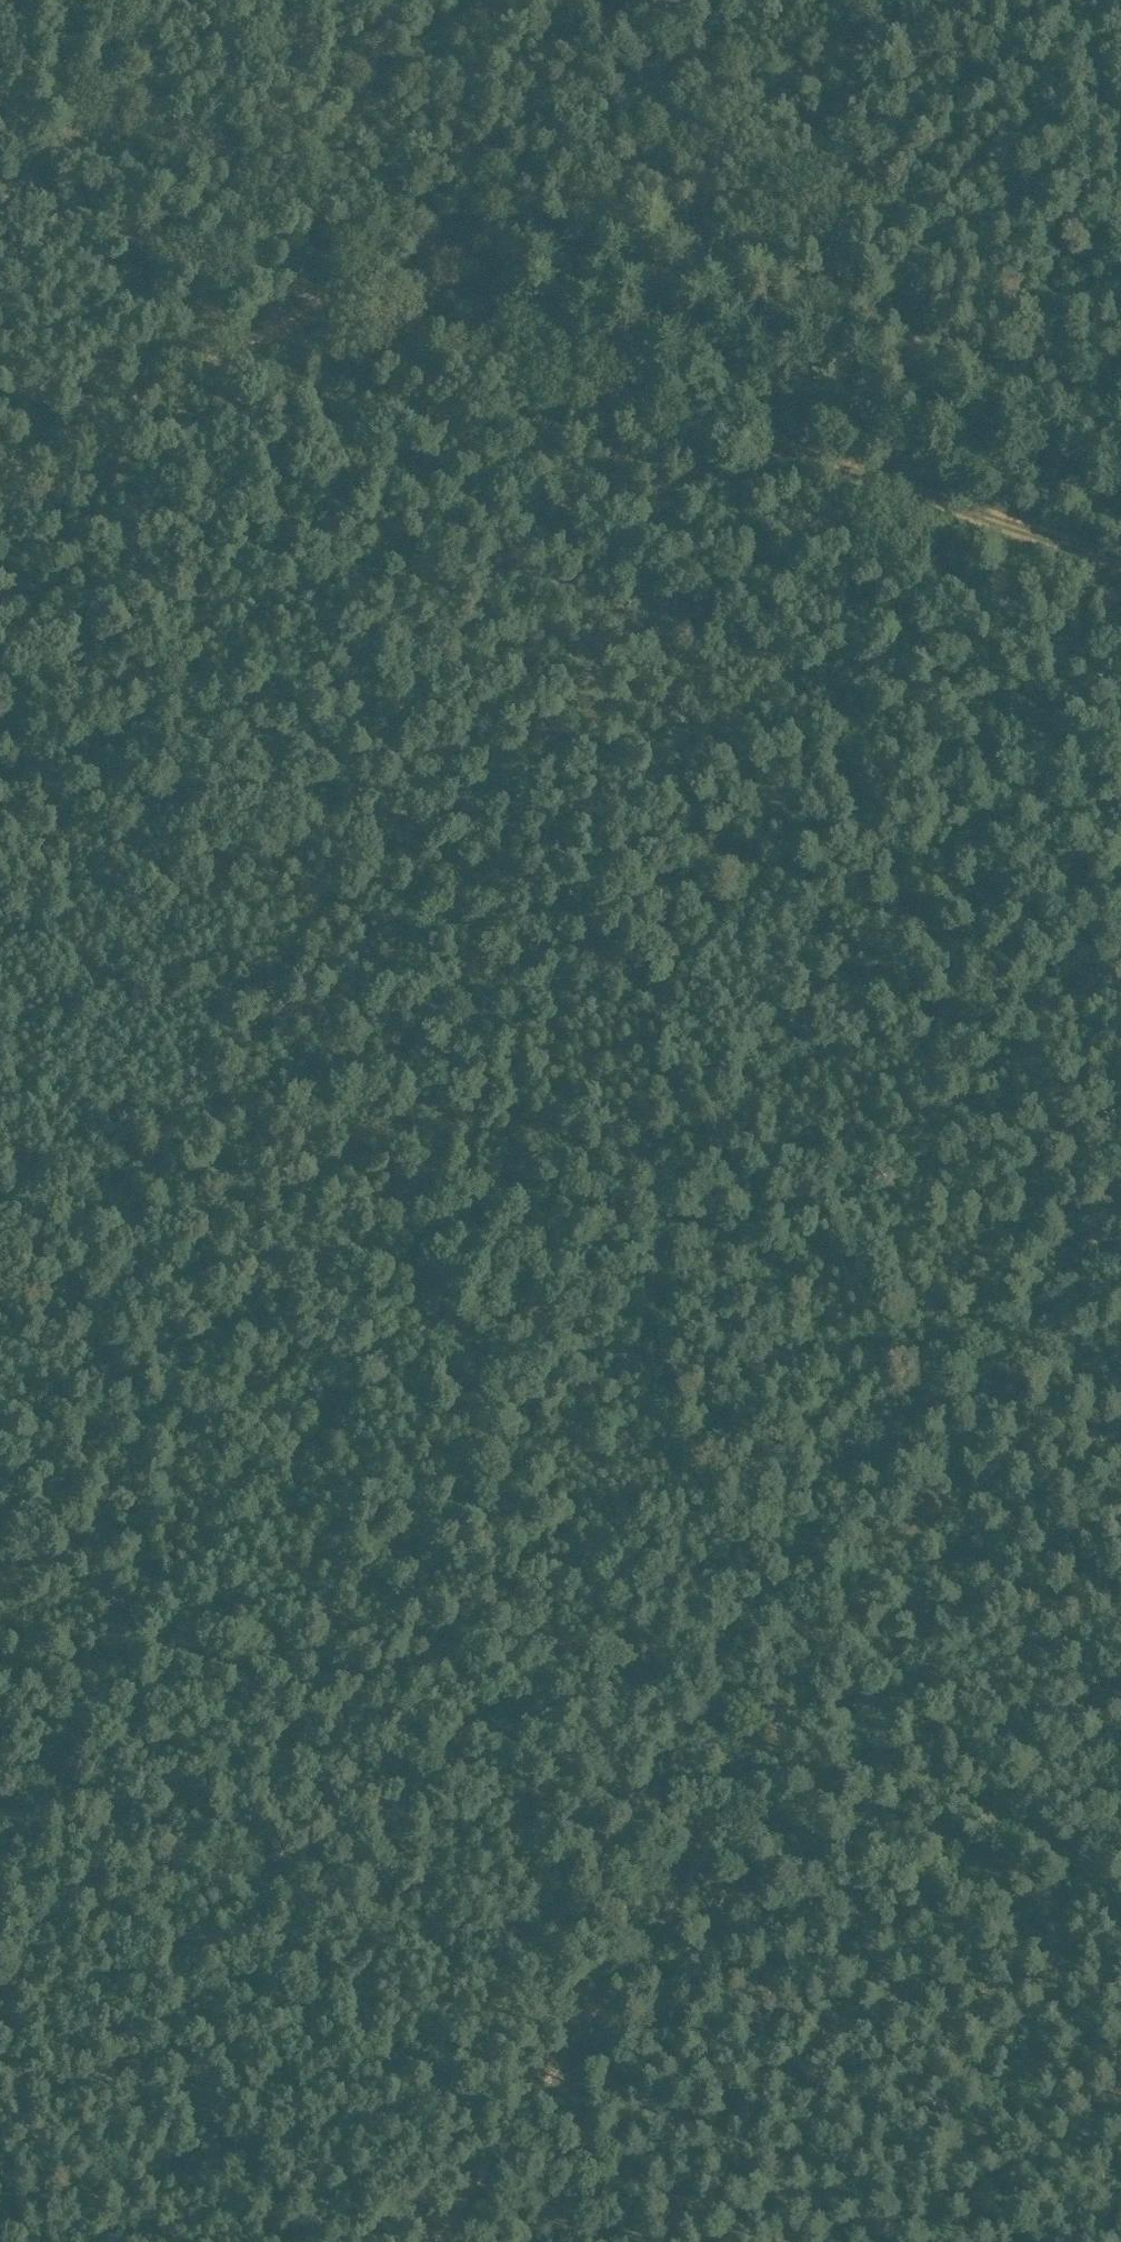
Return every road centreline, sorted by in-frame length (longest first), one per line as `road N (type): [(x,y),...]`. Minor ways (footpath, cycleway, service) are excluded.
road 1 (track): [(450,2241),(602,2000),(640,1961),(1120,1205)]
road 2 (track): [(373,307),(1120,549)]
road 3 (track): [(373,307),(688,126),(809,76),(945,0)]
road 4 (track): [(0,184),(270,270),(340,301)]
road 5 (track): [(607,2241),(571,2051)]

